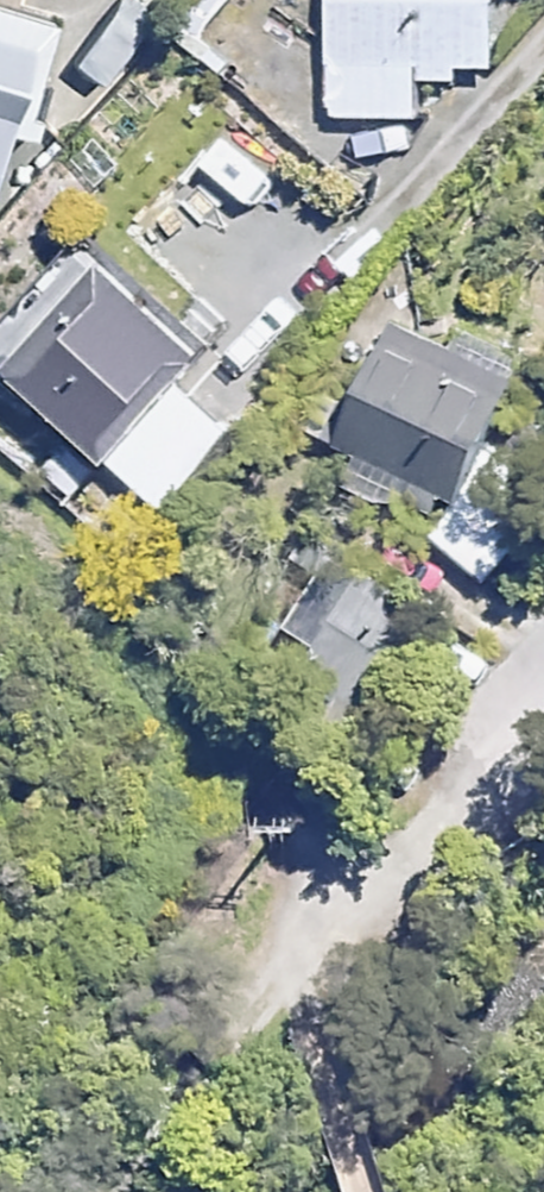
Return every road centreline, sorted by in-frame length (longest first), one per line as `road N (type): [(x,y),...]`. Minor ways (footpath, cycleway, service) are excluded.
road 1 (residential): [(175,1033),(543,697)]
road 2 (track): [(248,964),(340,1191)]
road 3 (track): [(86,1191),(175,1033)]

